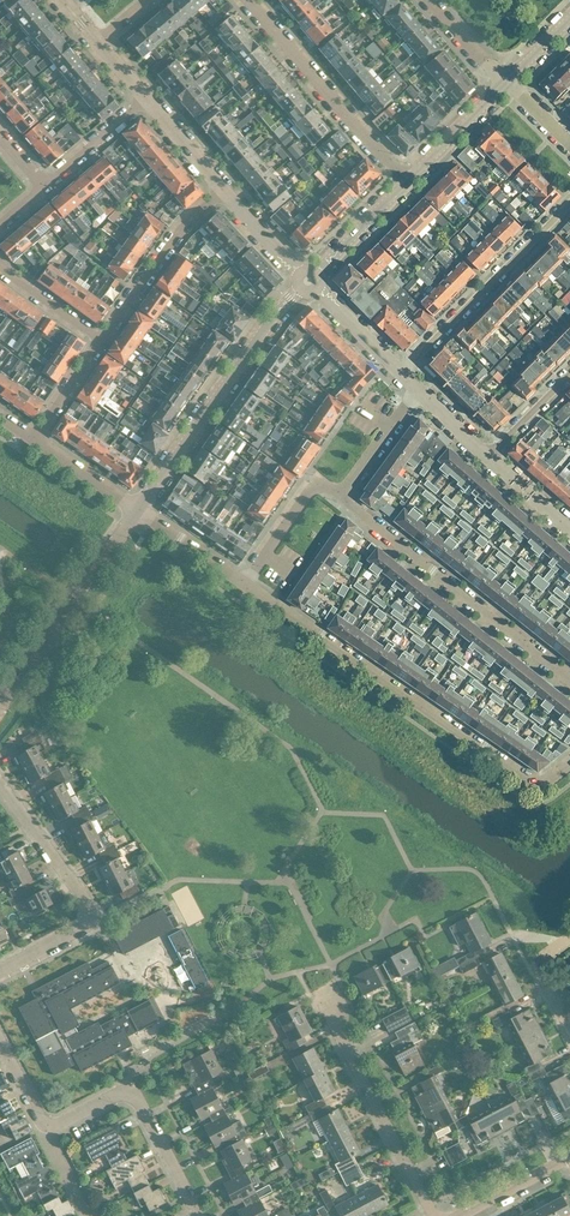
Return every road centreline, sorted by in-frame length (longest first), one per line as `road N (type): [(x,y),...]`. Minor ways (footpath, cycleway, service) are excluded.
road 1 (unclassified): [(249,584),(539,785),(569,763)]
road 2 (residential): [(569,684),(338,495)]
road 3 (tertiary): [(135,509),(307,281)]
road 4 (unclassified): [(0,970),(96,918),(94,902),(0,783)]
road 5 (unclassified): [(407,185),(249,0)]
road 6 (residential): [(569,202),(402,376)]
road 7 (residential): [(432,1215),(329,999)]
road 8 (tertiary): [(0,706),(135,509)]
road 9 (residential): [(199,1215),(131,1093),(62,1124),(44,1123)]
road 10 (residential): [(226,194),(184,229),(100,342)]
road 11 (residential): [(249,584),(309,492),(324,484),(338,495)]
road 12 (tertiary): [(407,185),(505,81)]
road 13 (tertiary): [(307,281),(407,185)]
road 14 (unclassified): [(135,509),(249,584)]
road 15 (residential): [(43,186),(145,98)]
road 16 (unclassified): [(402,376),(307,281)]
road 17 (residential): [(338,495),(418,392)]
road 18 (unclassified): [(226,194),(145,98)]
road 19 (residential): [(100,342),(0,266)]
road 20 (unclassified): [(34,438),(135,509)]

